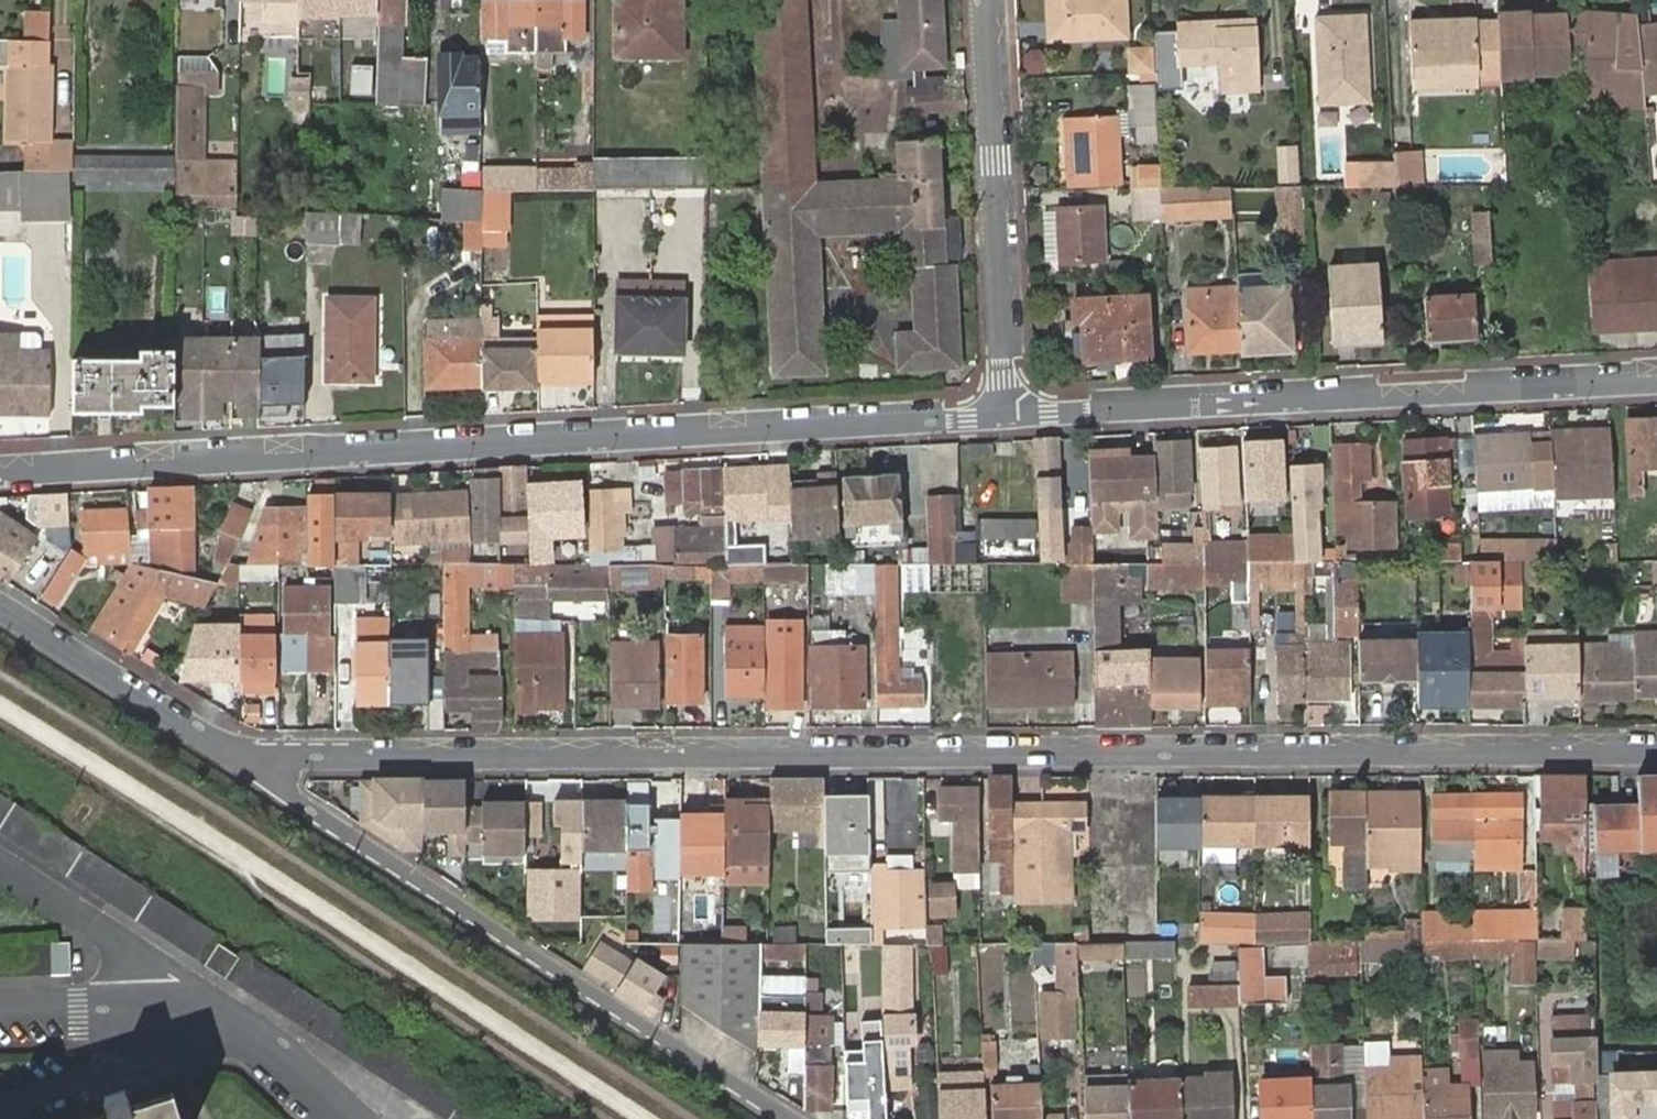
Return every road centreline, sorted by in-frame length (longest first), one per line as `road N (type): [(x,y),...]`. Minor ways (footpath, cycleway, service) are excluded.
road 1 (residential): [(286,757),(1656,751)]
road 2 (residential): [(1012,412),(0,468)]
road 3 (residential): [(1656,376),(1012,412)]
road 4 (residential): [(790,1118),(279,784)]
road 5 (residential): [(1012,412),(990,0)]
road 6 (residential): [(0,1010),(218,1004),(358,1118)]
road 7 (residential): [(0,602),(237,757)]

